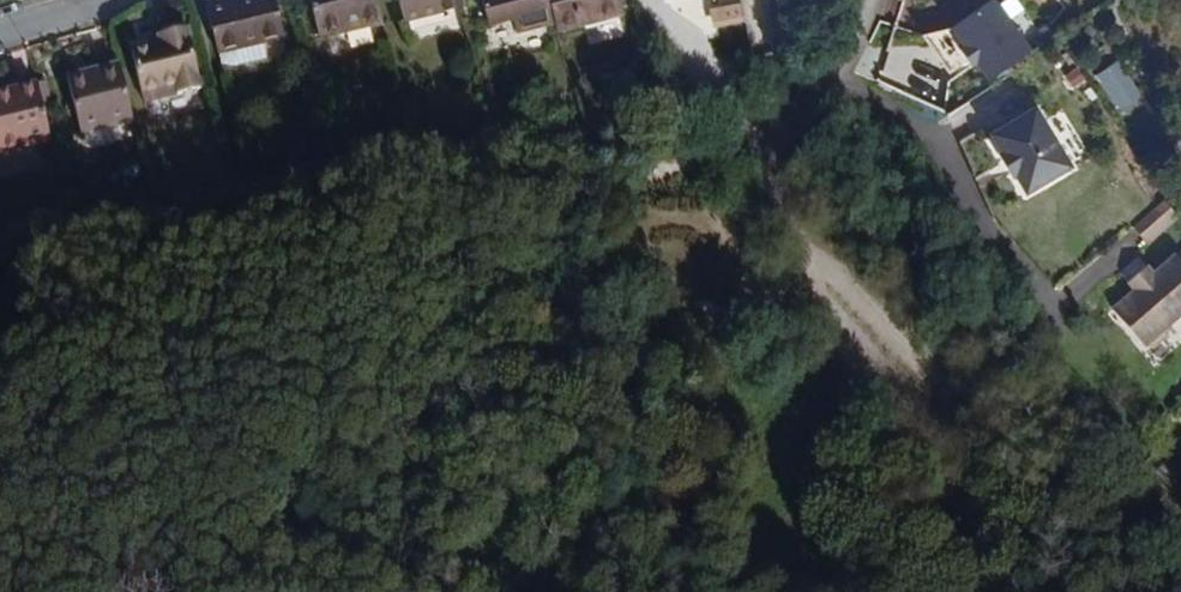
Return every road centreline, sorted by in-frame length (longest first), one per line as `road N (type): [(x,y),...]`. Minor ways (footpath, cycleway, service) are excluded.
road 1 (residential): [(874,0),(853,51),(821,97),(784,140),(746,154)]

